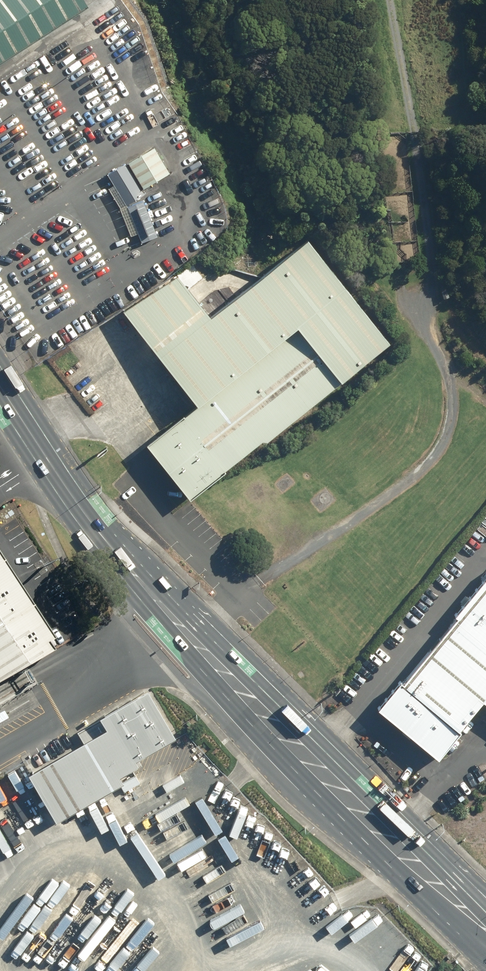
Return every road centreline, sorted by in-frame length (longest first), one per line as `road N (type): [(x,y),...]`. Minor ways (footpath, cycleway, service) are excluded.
road 1 (primary): [(0,391),(56,477),(178,623),(438,883)]
road 2 (track): [(431,264),(434,346),(453,398),(450,436),(304,553)]

